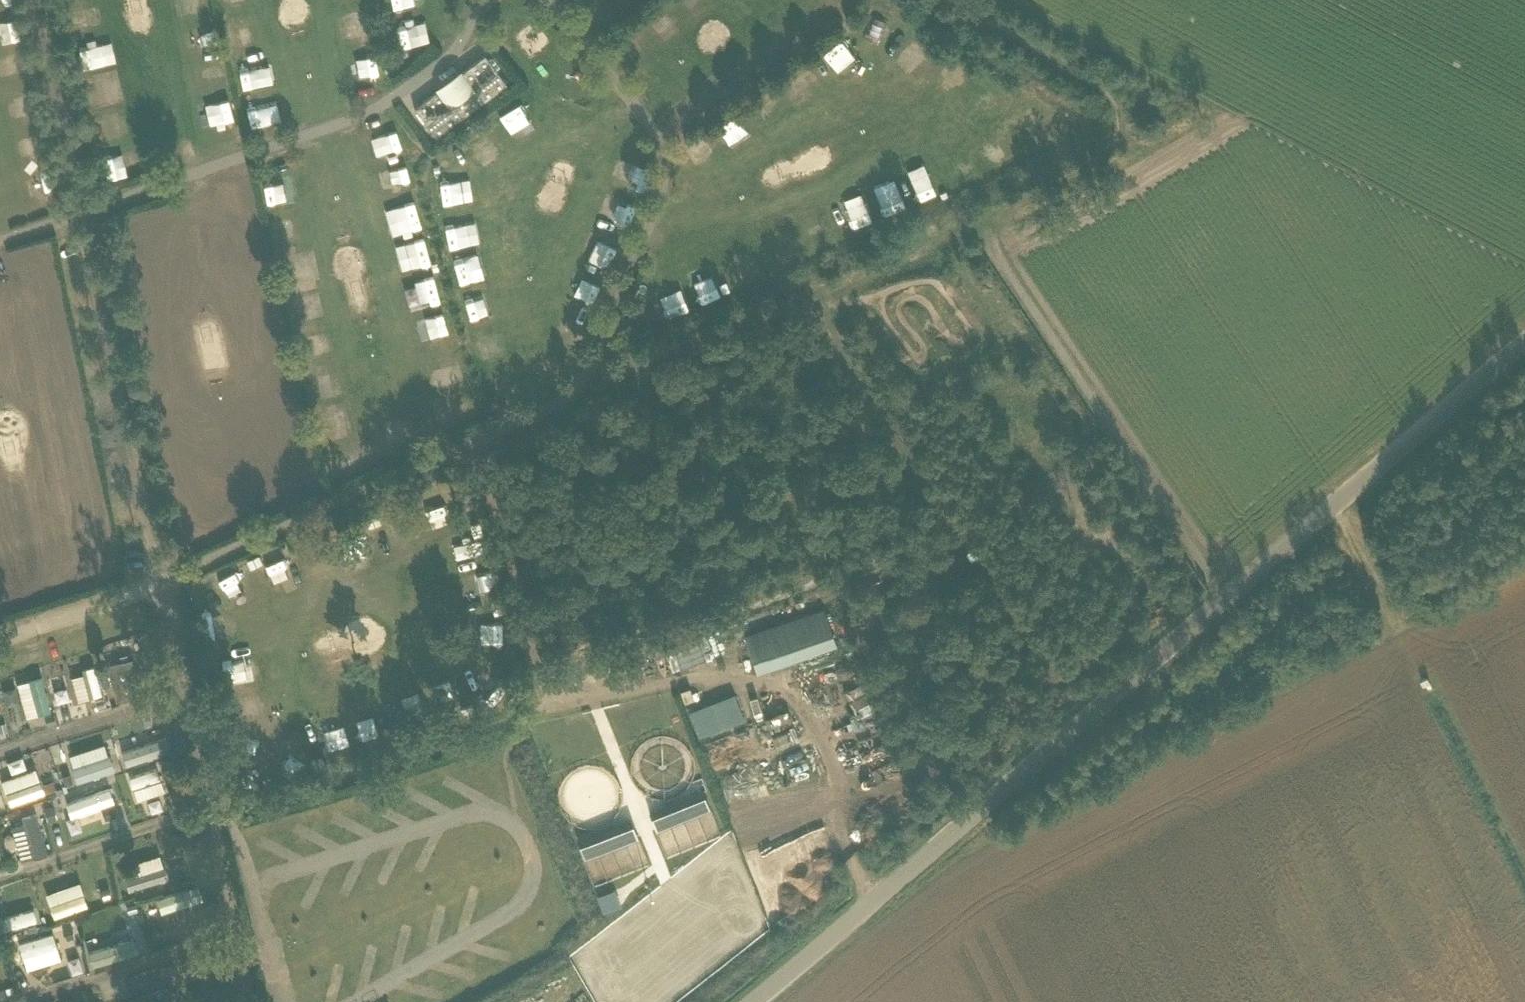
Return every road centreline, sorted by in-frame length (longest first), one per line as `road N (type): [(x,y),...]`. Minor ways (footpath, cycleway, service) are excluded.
road 1 (unclassified): [(758,1001),(1524,348)]
road 2 (track): [(1083,728),(825,302)]
road 3 (track): [(1098,161),(934,238),(825,302)]
road 4 (track): [(1098,161),(1114,132),(1109,94),(948,0)]
road 5 (track): [(825,302),(643,359)]
road 6 (track): [(1401,633),(1341,508)]

